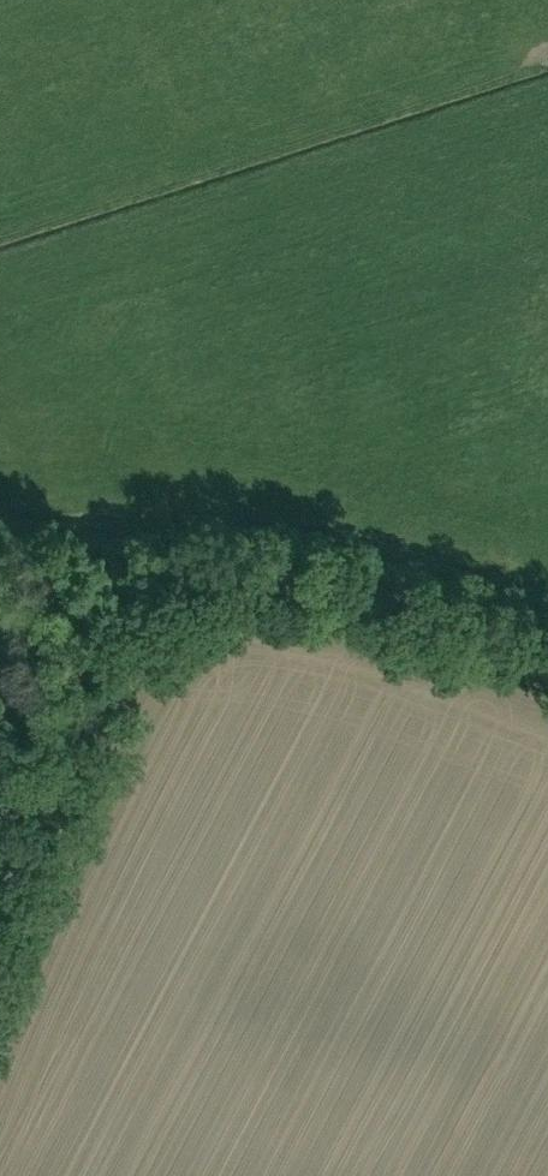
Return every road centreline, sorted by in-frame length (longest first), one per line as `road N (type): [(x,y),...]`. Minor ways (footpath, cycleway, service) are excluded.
road 1 (unclassified): [(547,656),(346,589),(170,570)]
road 2 (unclassified): [(27,872),(170,570)]
road 3 (unclassified): [(0,574),(170,570)]

